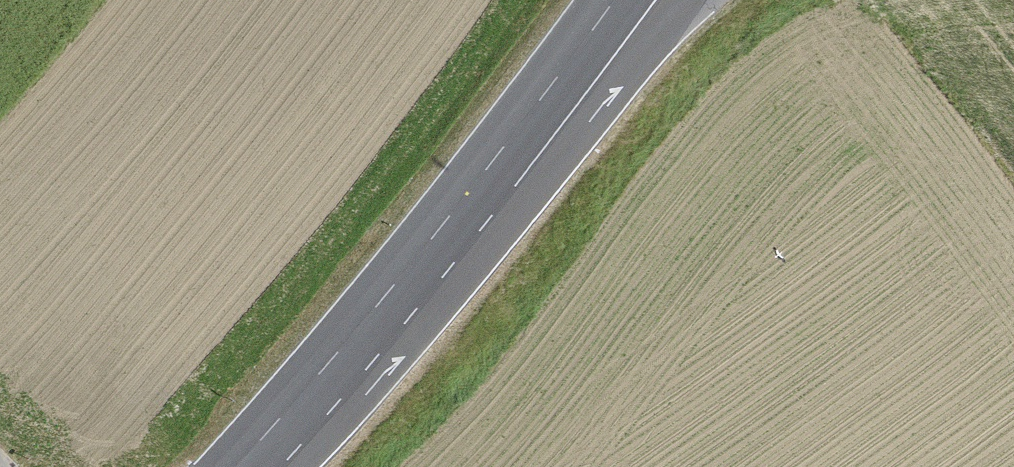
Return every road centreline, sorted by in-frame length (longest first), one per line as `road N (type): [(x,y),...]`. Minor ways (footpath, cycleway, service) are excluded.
road 1 (unclassified): [(332,357),(492,232),(688,0)]
road 2 (secondary): [(332,357),(614,0)]
road 3 (secondary): [(236,466),(332,357)]

